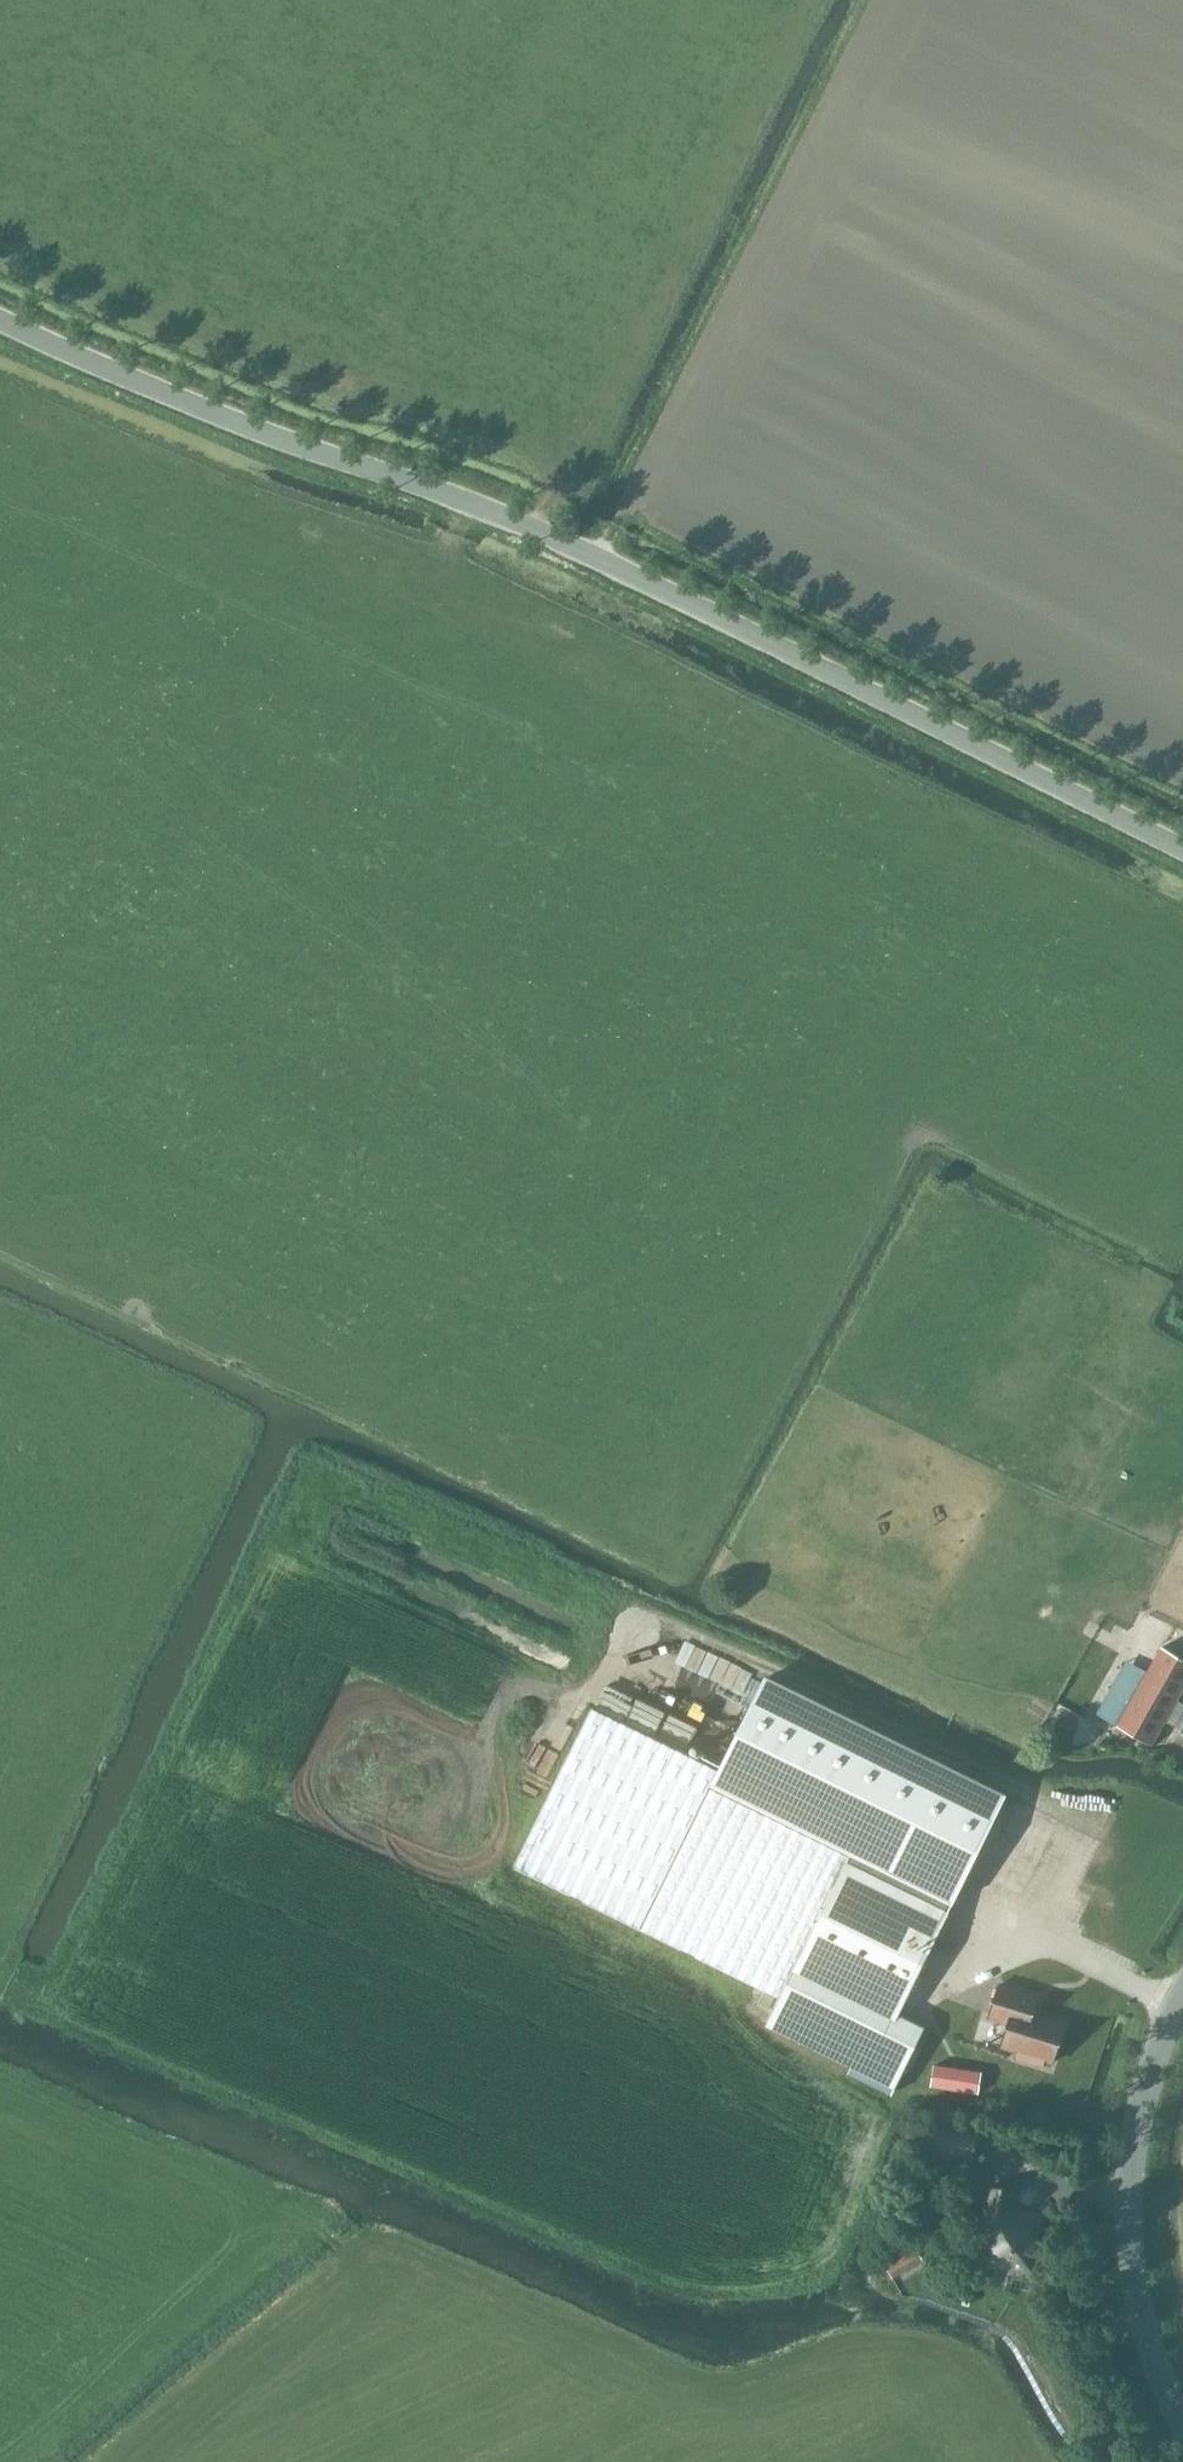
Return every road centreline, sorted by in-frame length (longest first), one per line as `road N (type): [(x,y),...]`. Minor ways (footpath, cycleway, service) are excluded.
road 1 (unclassified): [(1182,851),(450,493),(230,422),(0,320)]
road 2 (tertiary): [(1182,2418),(1137,2283),(1130,2212),(1145,2103),(1182,2000)]

